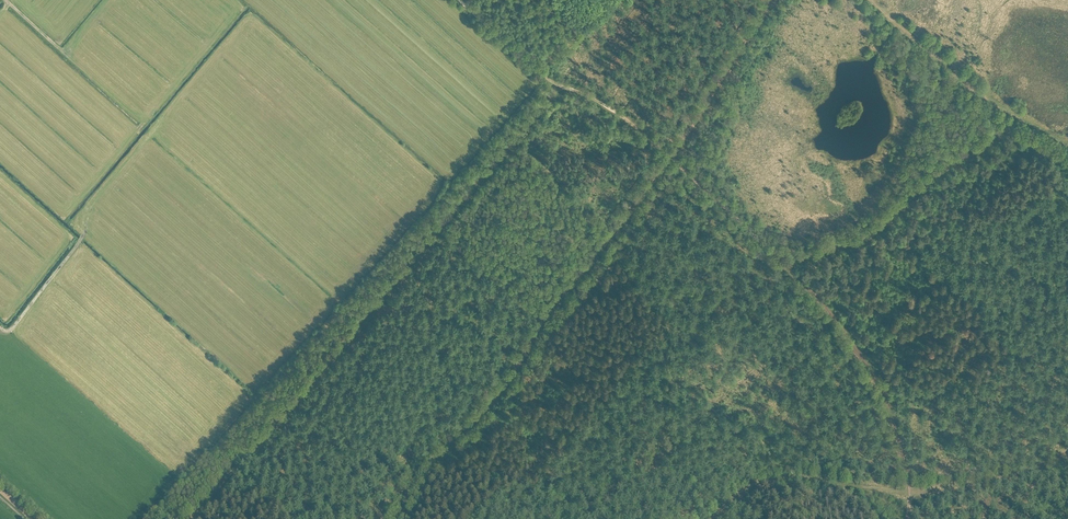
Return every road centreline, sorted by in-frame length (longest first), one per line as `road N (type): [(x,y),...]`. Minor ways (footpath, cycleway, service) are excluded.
road 1 (track): [(196,518),(559,86)]
road 2 (track): [(395,518),(420,467),(502,382),(539,318),(669,157)]
road 3 (track): [(911,493),(901,448),(844,334),(669,157)]
road 4 (track): [(166,112),(92,200),(78,243),(13,328),(0,327)]
road 5 (track): [(712,518),(772,481),(911,493)]
road 6 (track): [(669,157),(775,0)]
road 7 (track): [(911,493),(1000,480),(1067,448)]
road 8 (track): [(669,157),(616,113),(559,86)]
road 9 (track): [(559,86),(460,0)]

